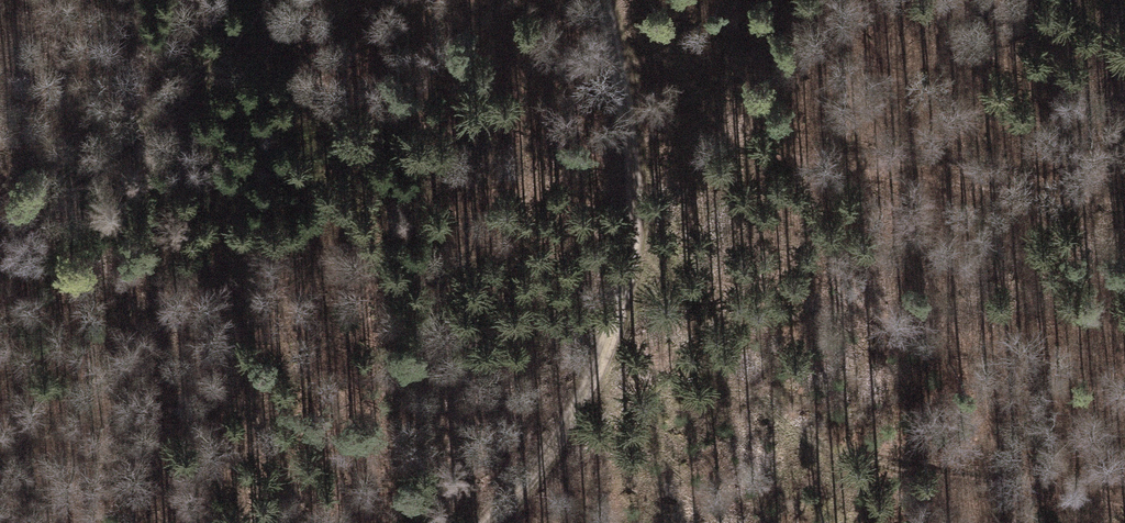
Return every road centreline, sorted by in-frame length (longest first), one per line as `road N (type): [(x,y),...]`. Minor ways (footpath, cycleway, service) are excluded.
road 1 (track): [(487,522),(577,413),(636,232),(633,92),(610,0)]
road 2 (track): [(620,41),(711,116),(784,147),(1124,202)]
road 3 (track): [(260,0),(198,78),(0,226)]

